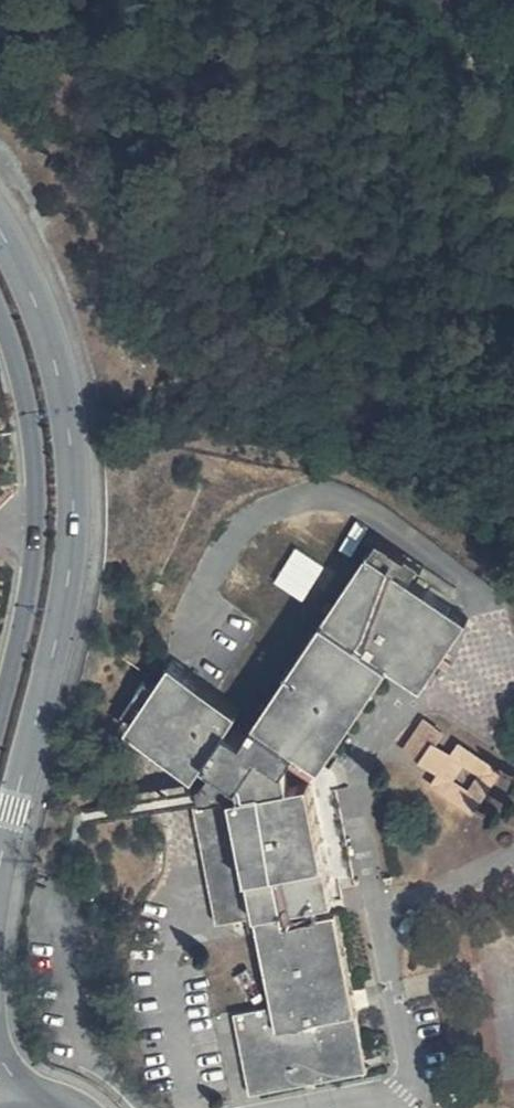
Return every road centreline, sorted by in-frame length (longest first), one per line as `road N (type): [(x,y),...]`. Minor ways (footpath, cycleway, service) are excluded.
road 1 (unclassified): [(0,874),(66,605),(74,489),(50,341),(0,228)]
road 2 (unclassified): [(0,312),(20,377),(39,529),(0,713)]

